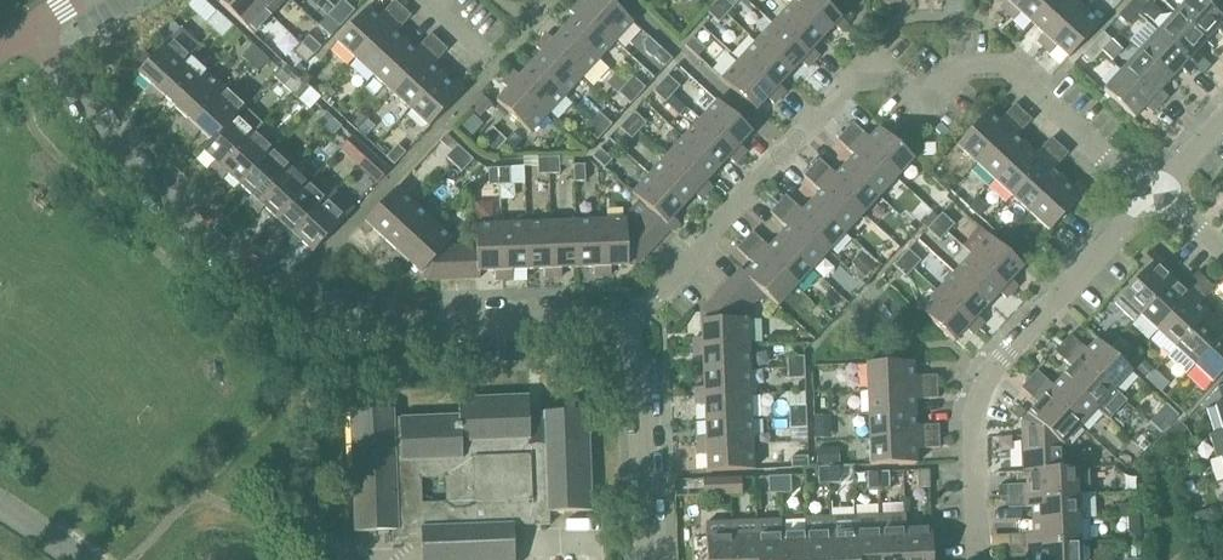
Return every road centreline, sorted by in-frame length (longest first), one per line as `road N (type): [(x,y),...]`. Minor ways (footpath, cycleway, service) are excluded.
road 1 (residential): [(629,321),(347,324),(288,305),(140,180),(31,32)]
road 2 (residential): [(629,321),(853,72),(1008,66),(1144,186)]
road 3 (residential): [(976,559),(968,417),(987,373),(1144,186)]
road 4 (residential): [(629,321),(640,559)]
road 5 (residential): [(540,0),(489,50),(436,0)]

